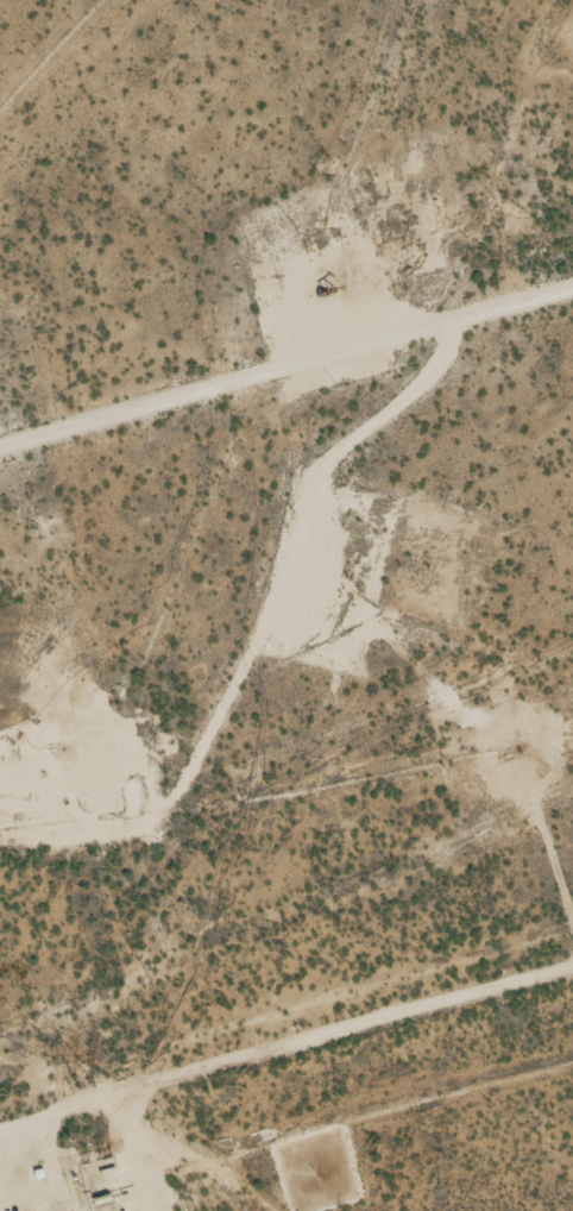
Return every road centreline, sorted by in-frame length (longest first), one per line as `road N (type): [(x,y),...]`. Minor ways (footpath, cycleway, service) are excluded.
road 1 (track): [(572,1023),(0,1163)]
road 2 (track): [(0,471),(572,332)]

